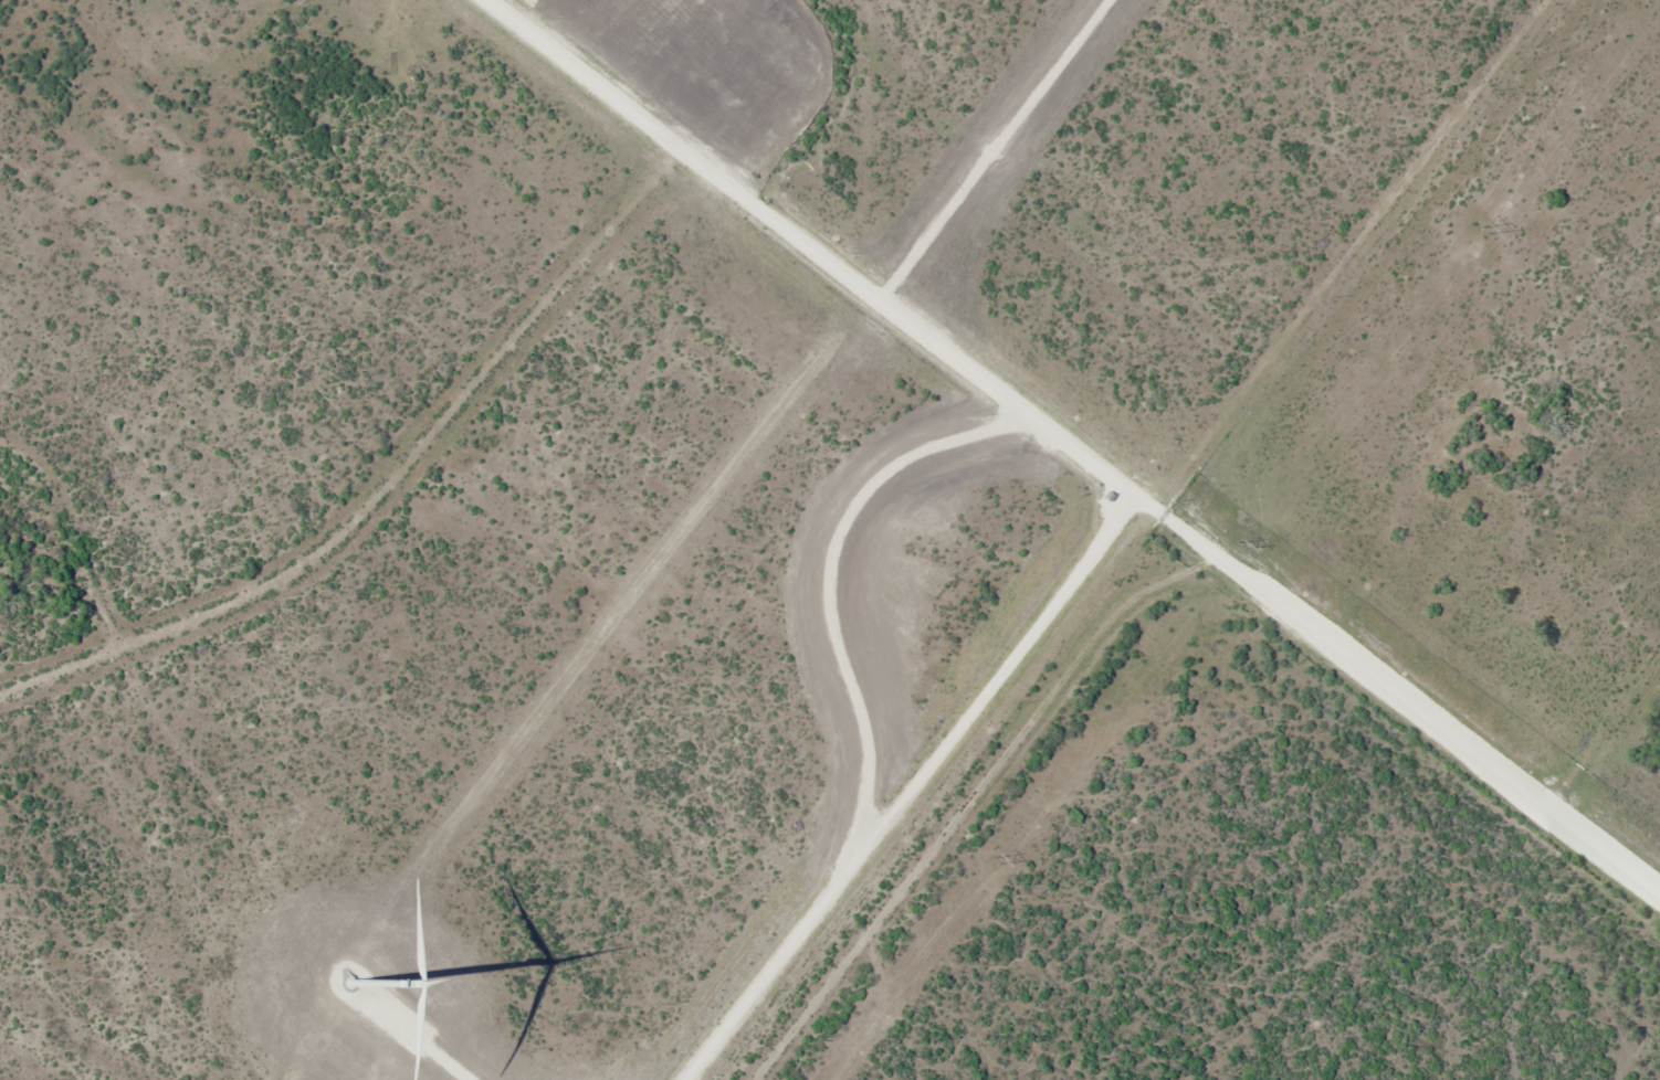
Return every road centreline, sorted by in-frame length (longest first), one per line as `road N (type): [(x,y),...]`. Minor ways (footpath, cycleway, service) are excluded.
road 1 (track): [(0,698),(328,555),(397,517),(674,145)]
road 2 (track): [(773,1079),(1097,623),(1125,599),(1210,555)]

